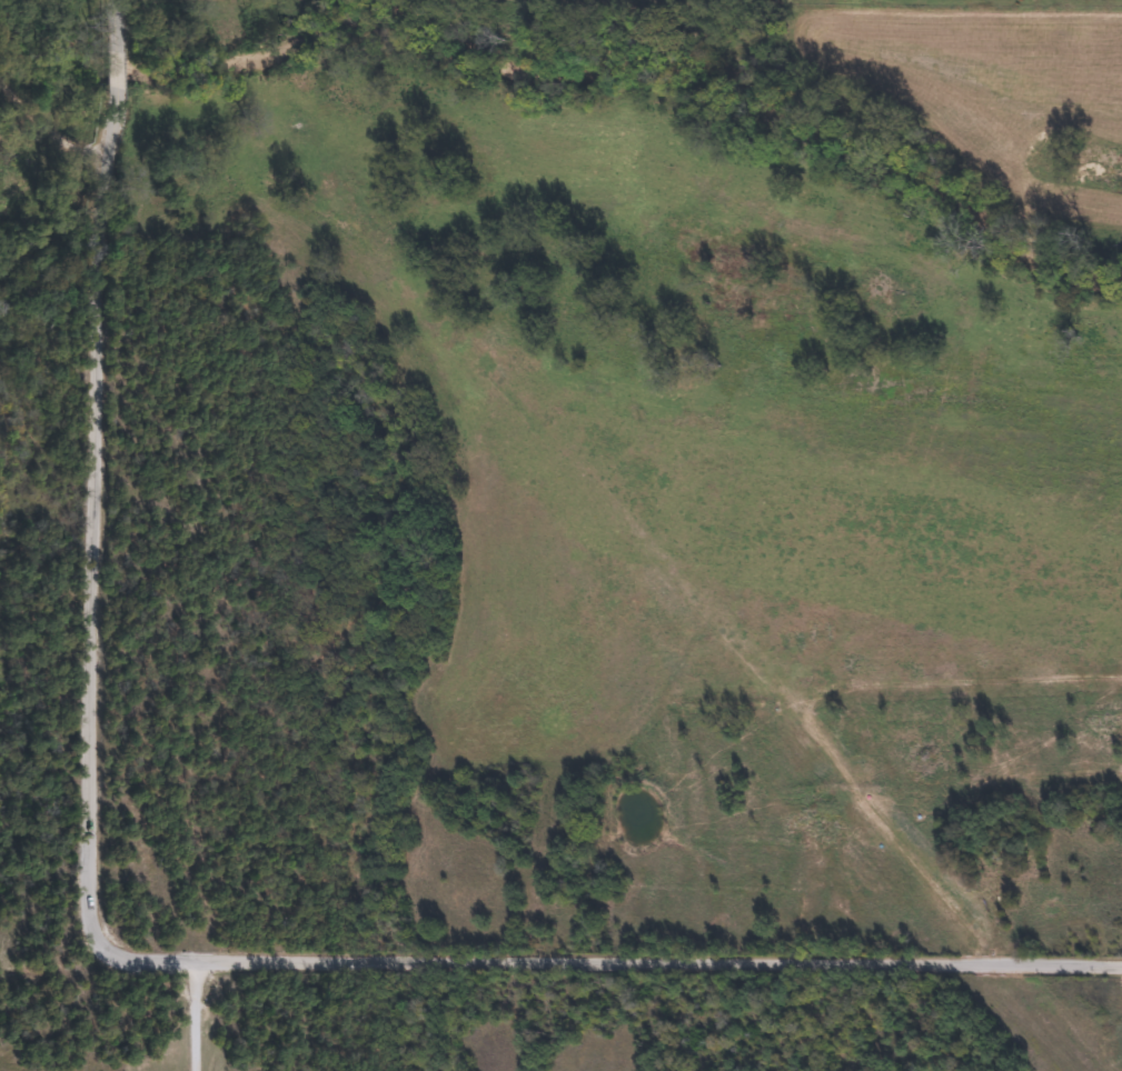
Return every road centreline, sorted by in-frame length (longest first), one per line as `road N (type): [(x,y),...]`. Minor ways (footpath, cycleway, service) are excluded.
road 1 (residential): [(1121,1012),(202,1014),(179,998),(122,0)]

